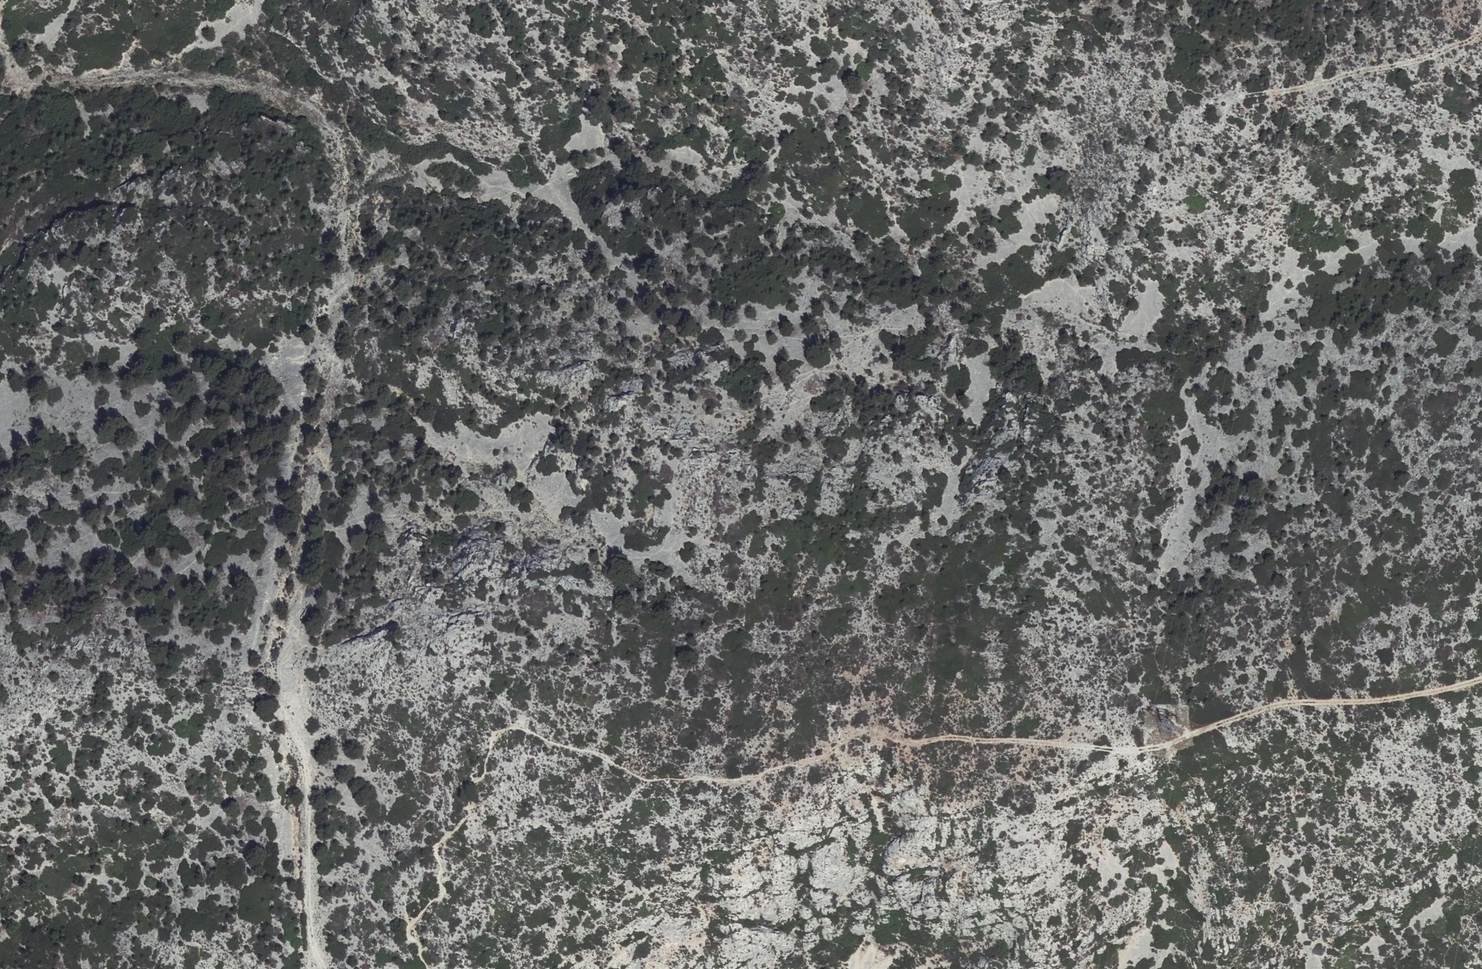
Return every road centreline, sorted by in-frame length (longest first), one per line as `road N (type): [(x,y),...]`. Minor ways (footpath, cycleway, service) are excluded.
road 1 (track): [(918,742),(1151,750),(1286,703),(1376,701),(1481,679)]
road 2 (track): [(293,708),(309,788),(306,856),(321,968)]

